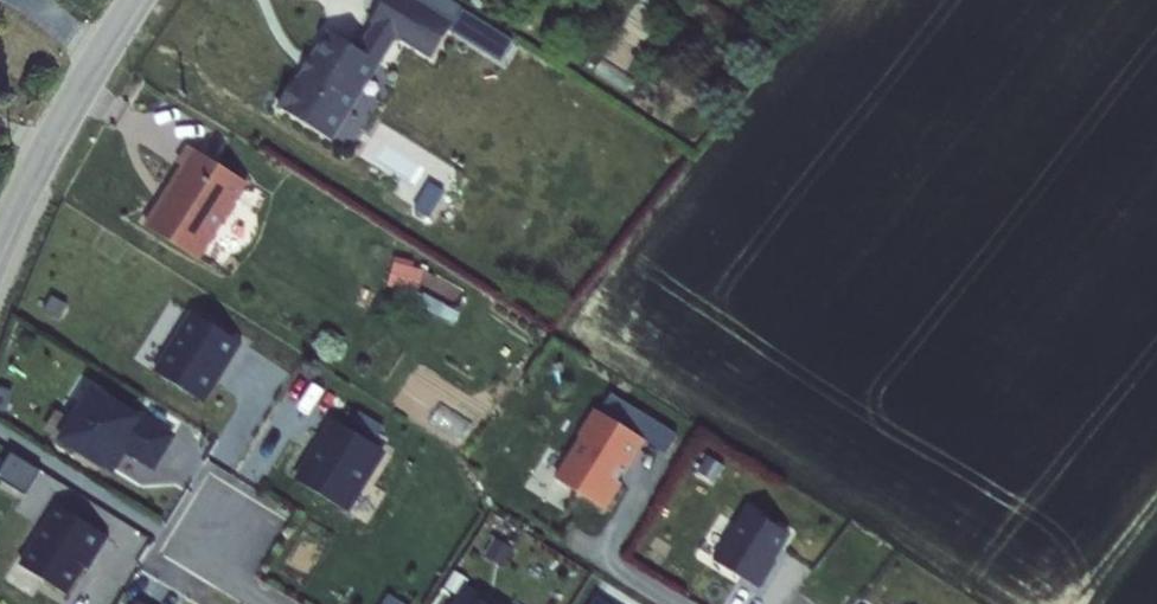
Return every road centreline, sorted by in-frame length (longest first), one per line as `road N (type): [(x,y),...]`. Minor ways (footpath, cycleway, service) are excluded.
road 1 (tertiary): [(0,244),(135,0)]

